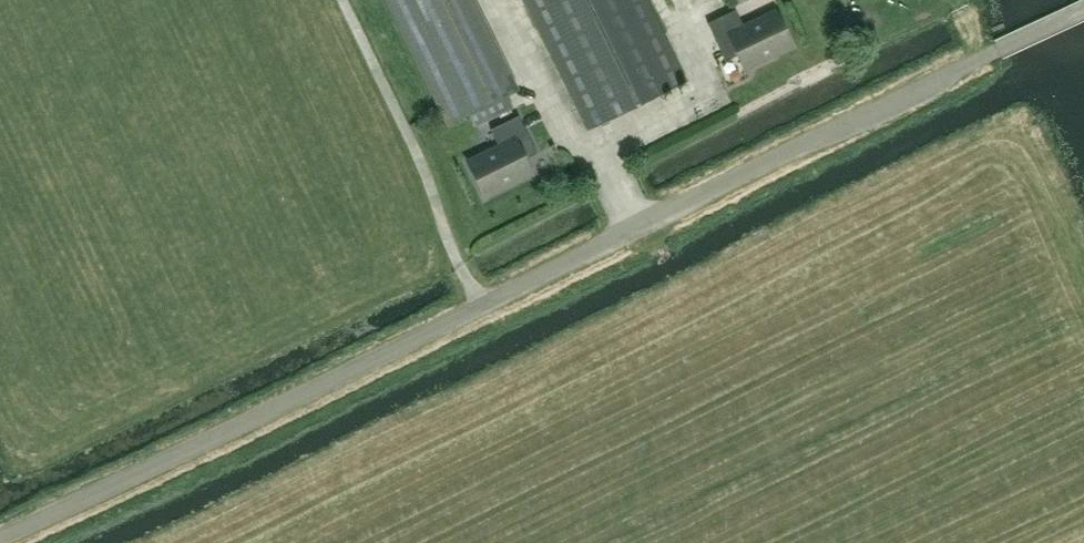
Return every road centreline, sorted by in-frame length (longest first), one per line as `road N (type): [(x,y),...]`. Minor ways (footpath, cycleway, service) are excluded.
road 1 (unclassified): [(0,536),(1083,9)]

